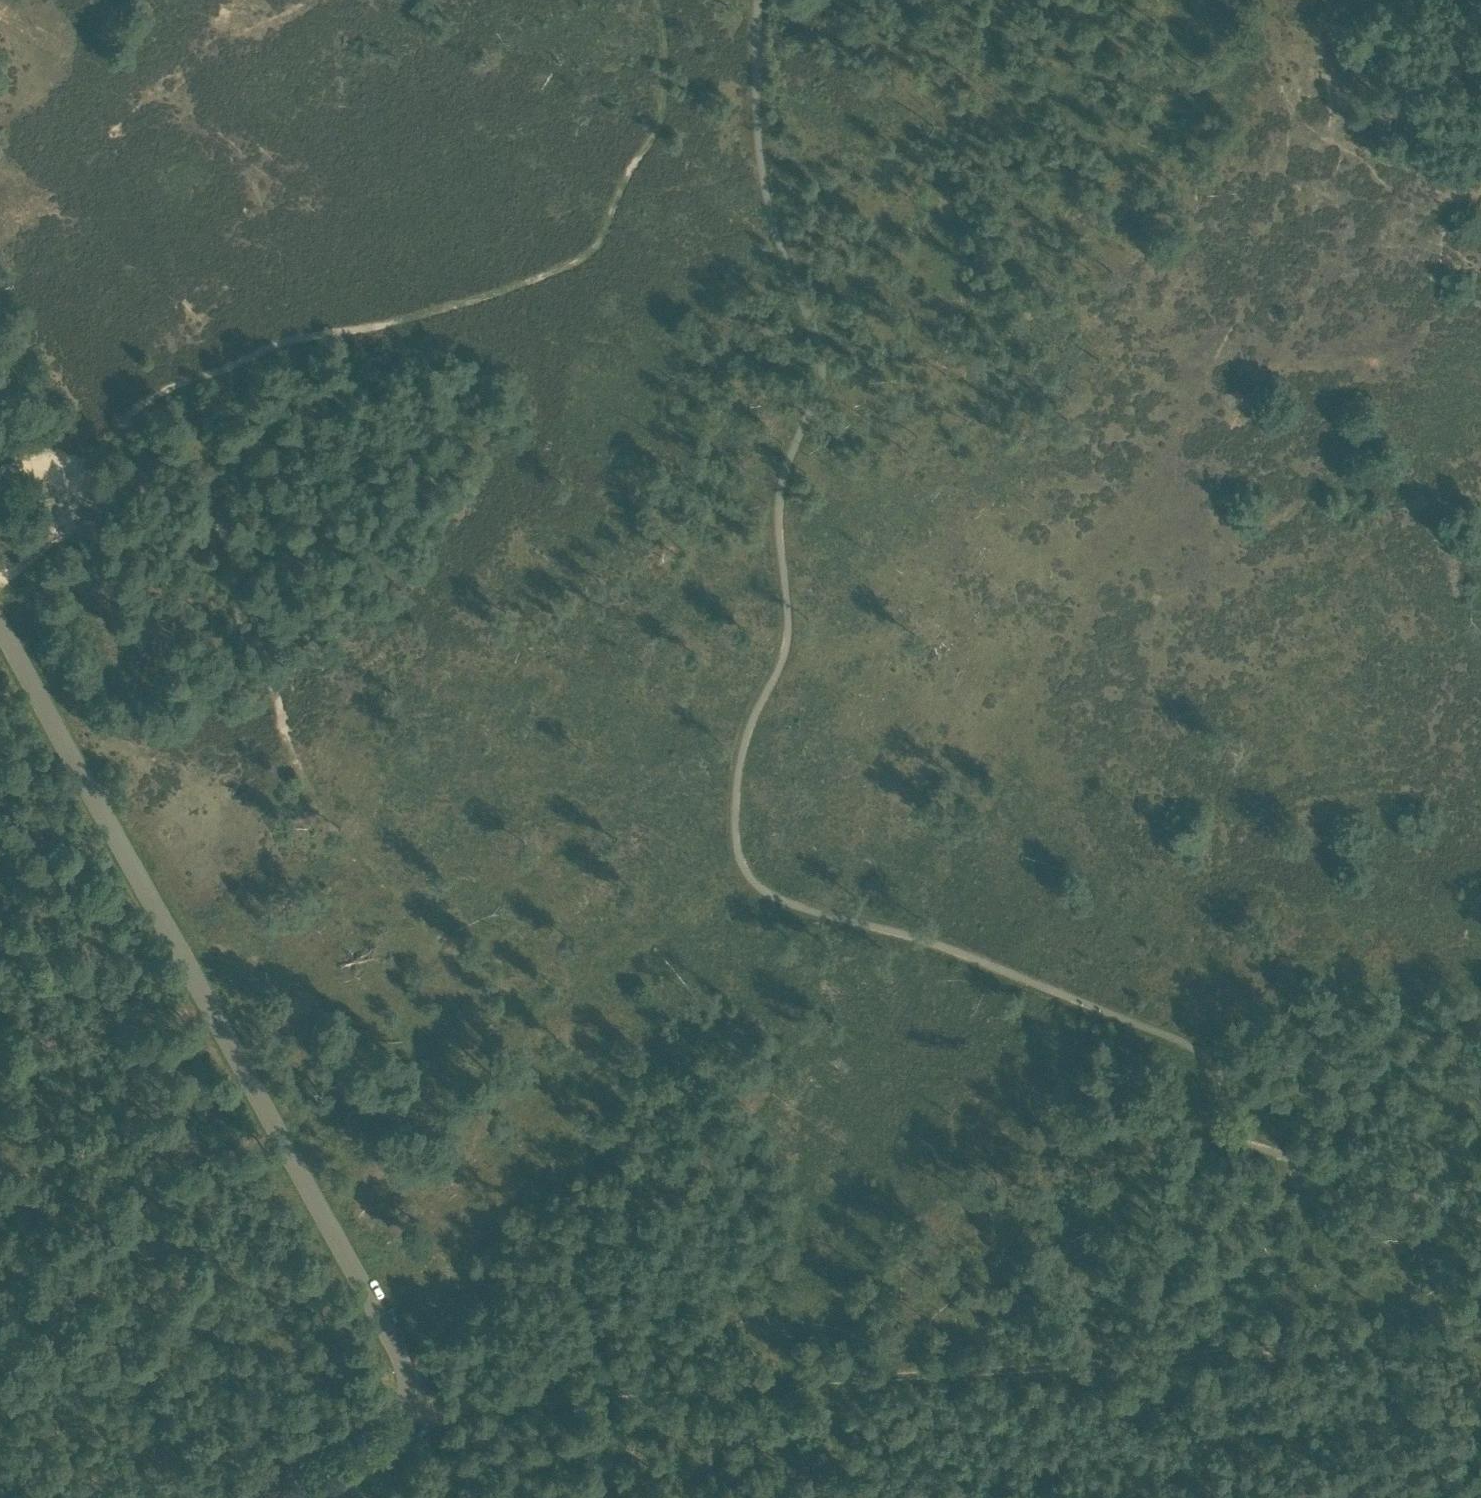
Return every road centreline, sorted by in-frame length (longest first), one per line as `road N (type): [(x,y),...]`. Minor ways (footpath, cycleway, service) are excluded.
road 1 (track): [(814,1380),(716,1300),(561,1129),(546,1069),(518,1007),(474,991),(323,822),(278,740),(275,681),(225,536),(194,504),(153,487),(120,459),(114,440),(126,415),(152,396),(249,351),(471,298),(563,264),(594,242),(654,124),(664,74),(651,0)]
road 2 (track): [(411,1404),(1480,1329)]
road 3 (unclassified): [(312,1497),(403,1436),(407,1363),(0,645)]
road 4 (track): [(0,478),(23,477),(47,502),(56,528),(0,586)]

